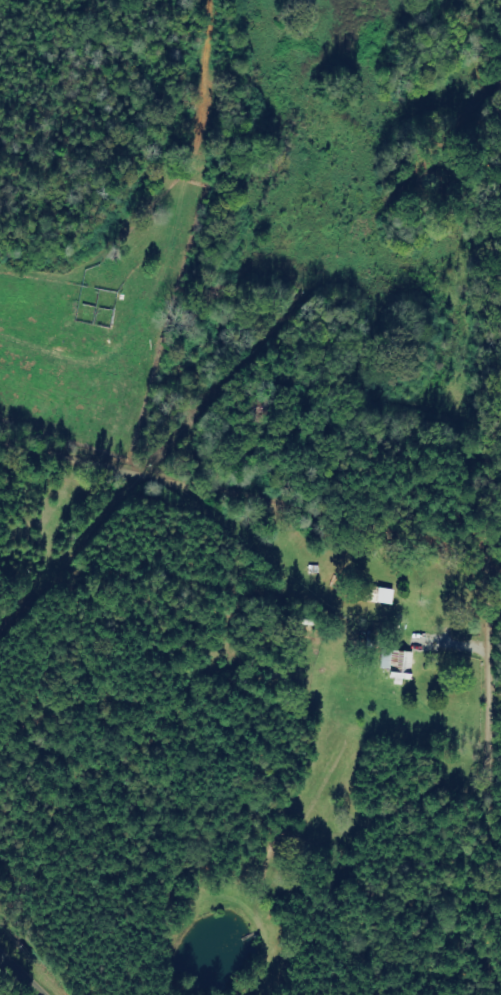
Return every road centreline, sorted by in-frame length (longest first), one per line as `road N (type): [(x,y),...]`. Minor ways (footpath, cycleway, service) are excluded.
road 1 (residential): [(495,560),(256,500),(0,417)]
road 2 (residential): [(497,994),(495,560)]
road 3 (residential): [(500,319),(495,560)]

